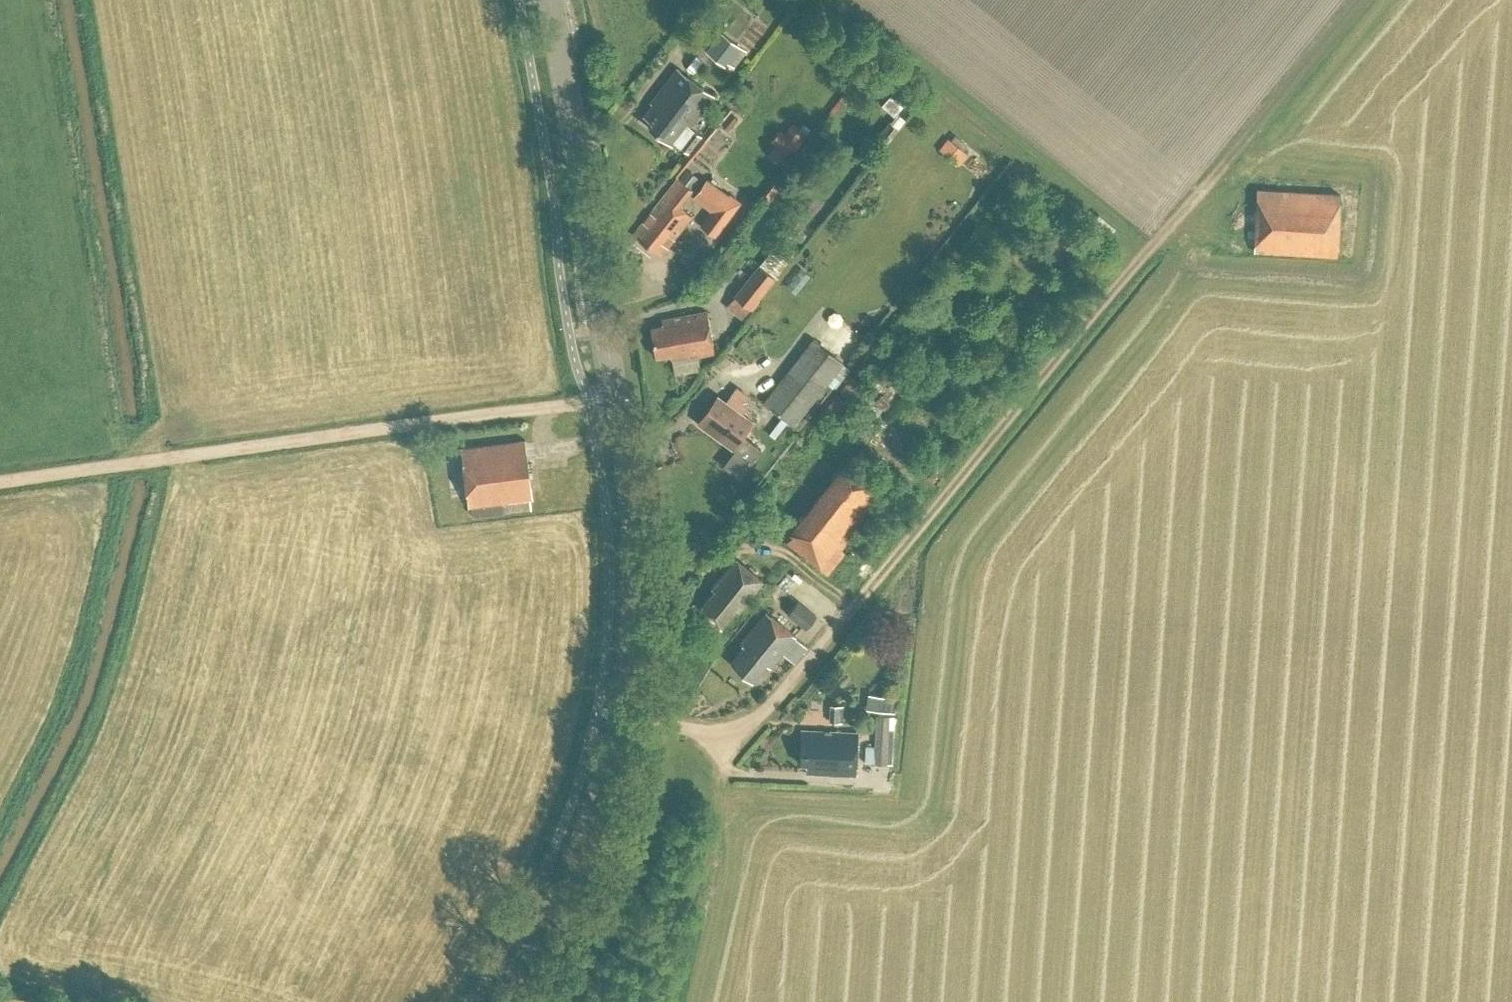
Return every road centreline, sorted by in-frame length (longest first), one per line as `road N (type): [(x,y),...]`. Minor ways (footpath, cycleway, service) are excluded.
road 1 (secondary): [(499,1001),(559,904),(586,836),(633,649),(632,496),(553,0)]
road 2 (track): [(1200,193),(772,706),(733,729),(703,731),(620,713)]
road 3 (track): [(0,484),(617,397)]

